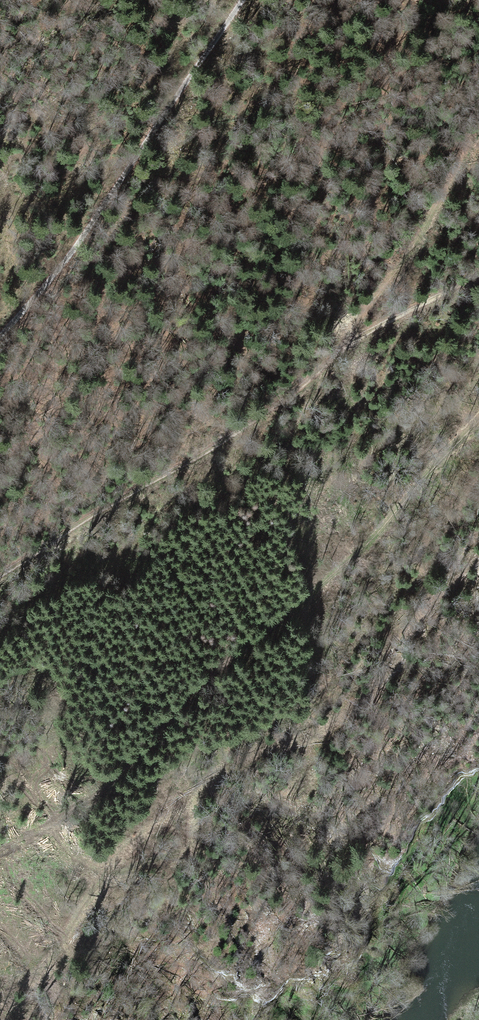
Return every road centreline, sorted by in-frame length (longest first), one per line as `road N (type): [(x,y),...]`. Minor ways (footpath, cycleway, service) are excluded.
road 1 (track): [(50,831),(146,756),(478,427)]
road 2 (track): [(478,279),(0,577)]
road 3 (track): [(249,0),(0,343)]

